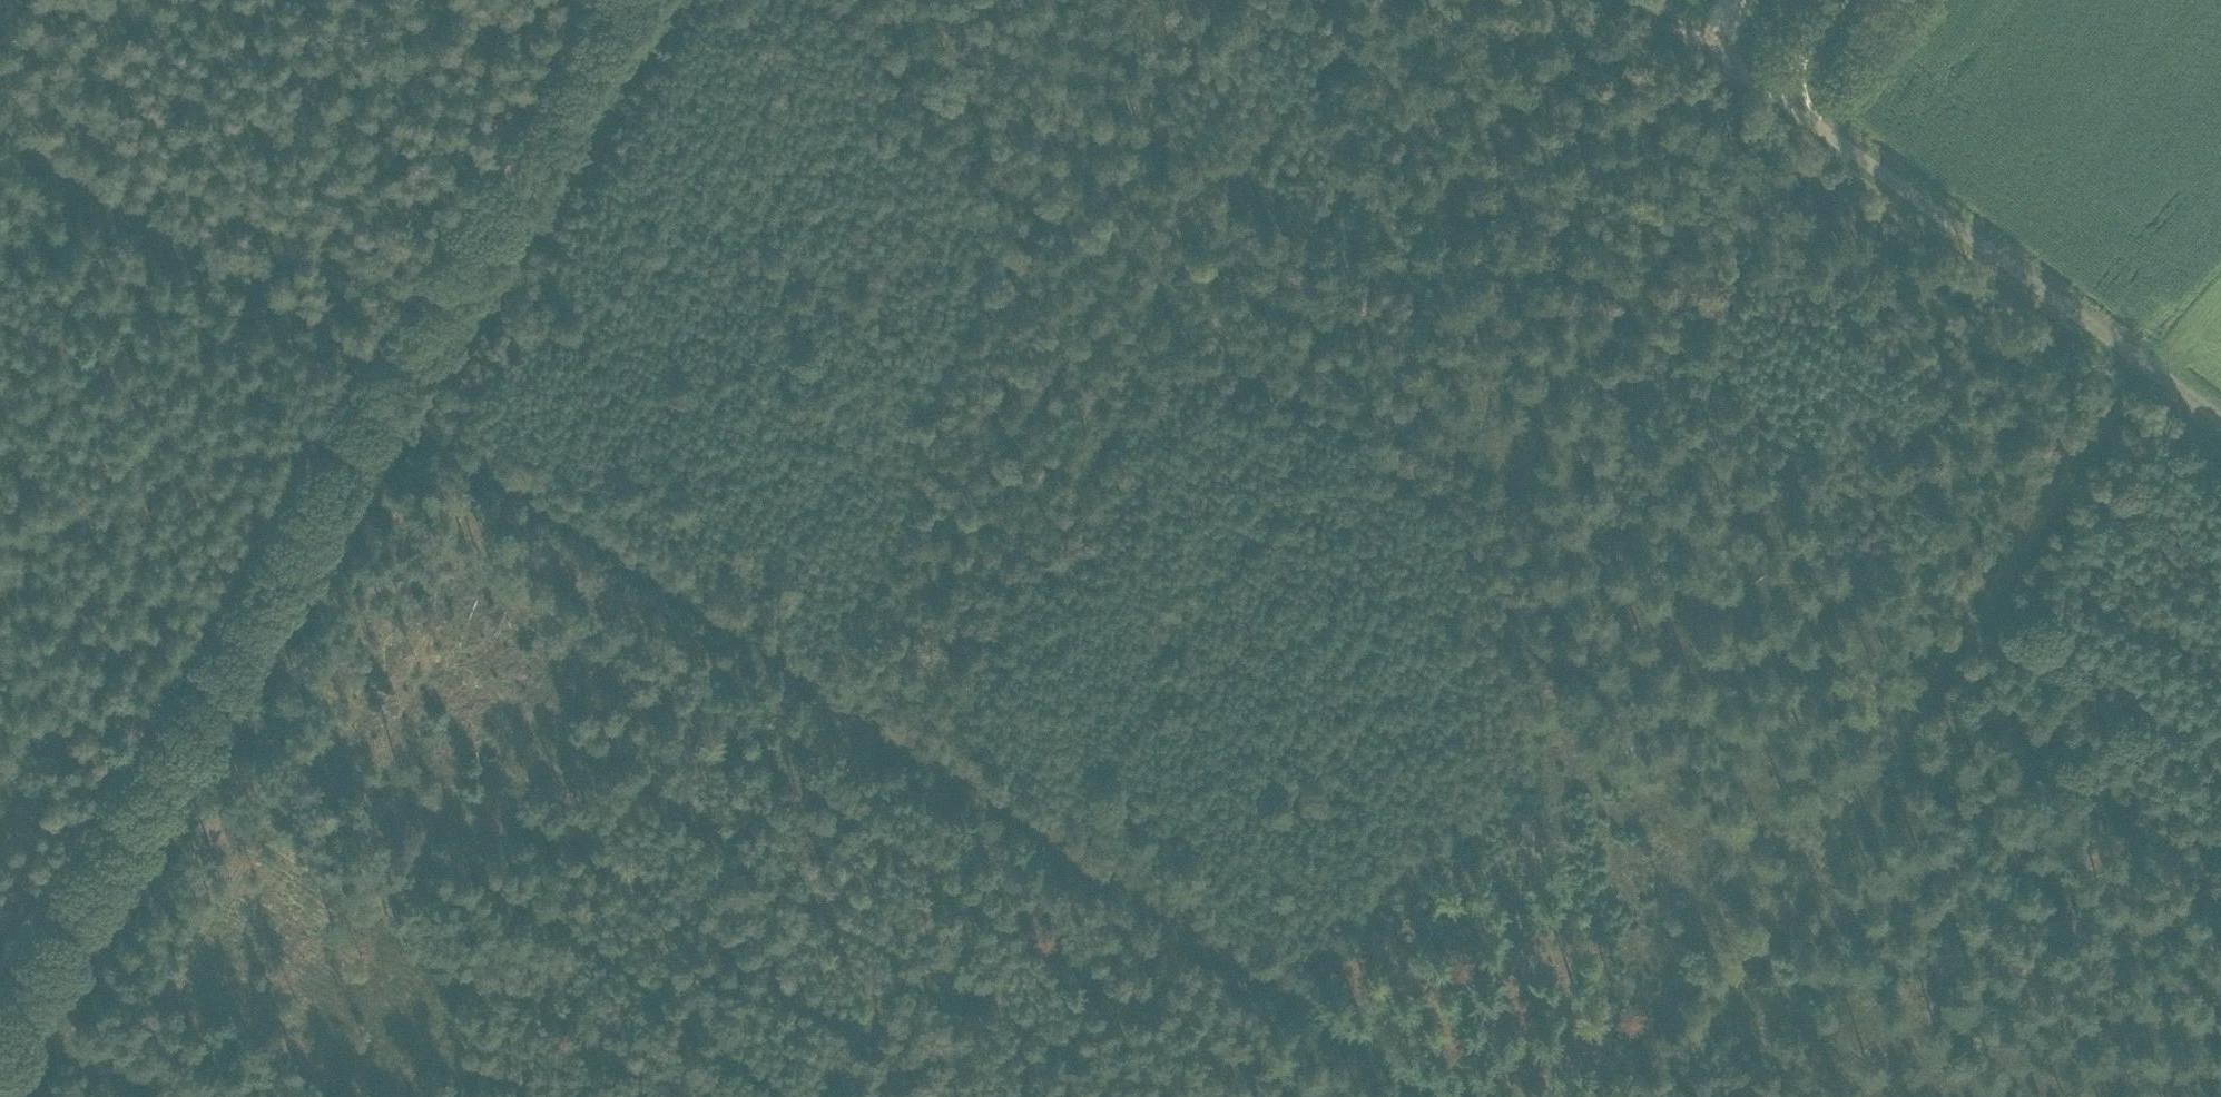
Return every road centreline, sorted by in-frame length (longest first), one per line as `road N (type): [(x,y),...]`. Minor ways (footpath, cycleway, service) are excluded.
road 1 (track): [(1447,1096),(409,431),(368,359),(0,136)]
road 2 (track): [(19,1096),(409,431),(677,0)]
road 3 (track): [(583,0),(0,975)]
road 4 (track): [(1662,1096),(2157,369)]
road 5 (unclassified): [(2220,417),(1766,87),(1844,0)]
road 6 (track): [(1766,87),(1646,0)]
road 7 (track): [(162,1096),(95,1058),(50,1047)]

